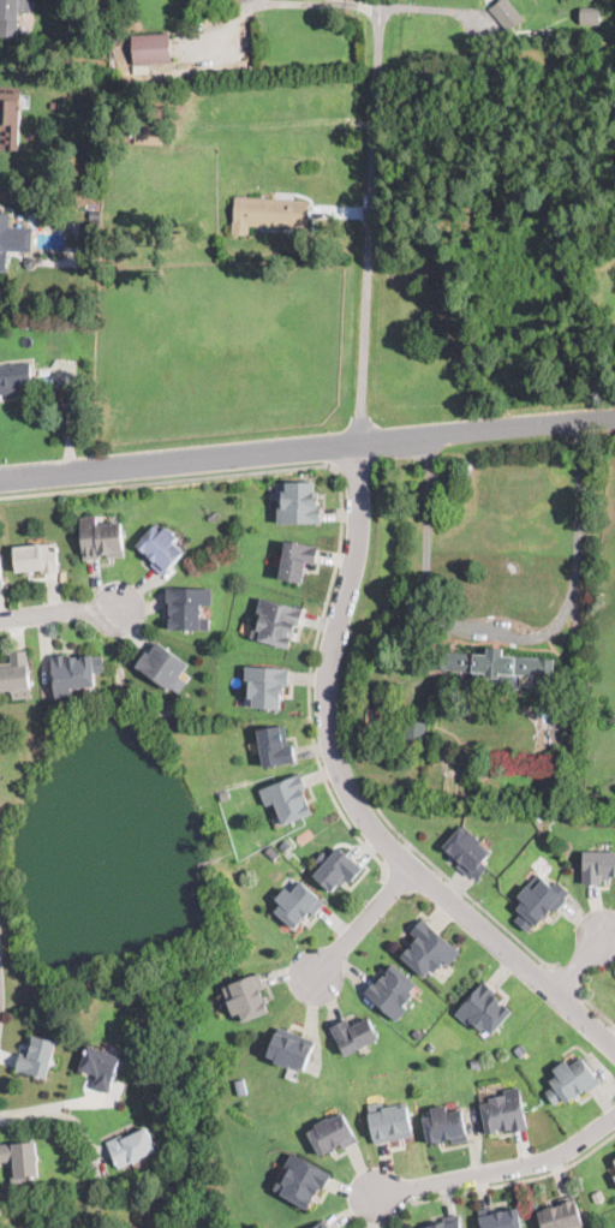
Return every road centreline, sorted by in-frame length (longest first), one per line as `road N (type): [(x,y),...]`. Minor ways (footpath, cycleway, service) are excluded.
road 1 (residential): [(614,1047),(412,872),(353,800),(334,755),(328,697),(362,538),(362,442)]
road 2 (residential): [(362,442),(380,2)]
road 3 (residential): [(0,479),(362,442)]
road 4 (residential): [(375,1197),(549,1163),(614,1121)]
road 5 (residential): [(362,442),(614,415)]
road 6 (residential): [(317,978),(412,872)]
road 7 (residential): [(123,612),(0,622)]

